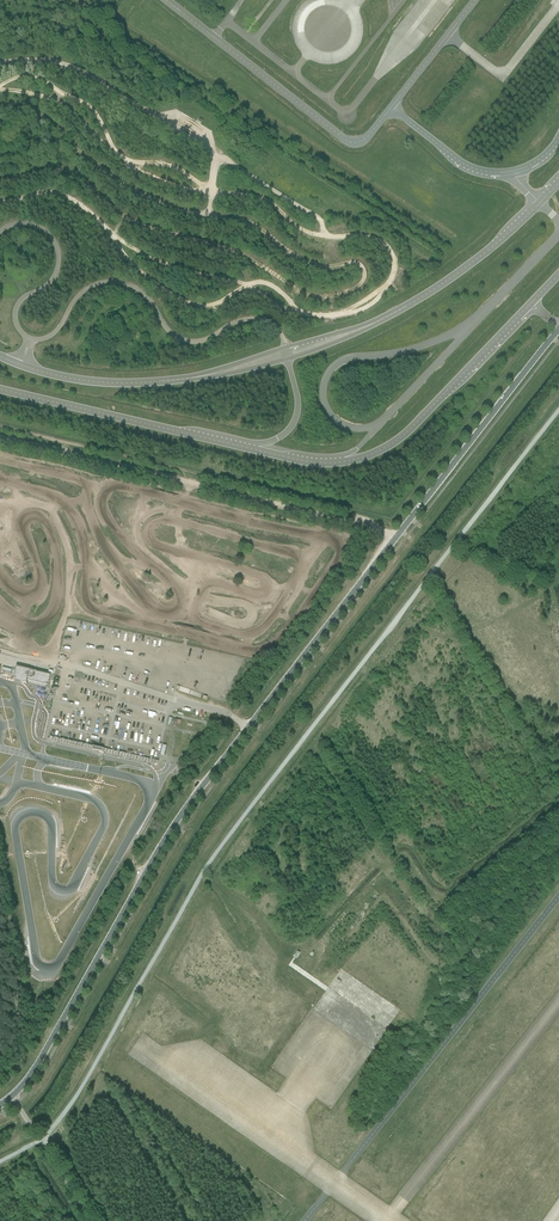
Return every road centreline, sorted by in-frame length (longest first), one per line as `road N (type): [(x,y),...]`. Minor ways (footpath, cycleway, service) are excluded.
road 1 (tertiary): [(0,1105),(27,1080),(182,814),(558,330)]
road 2 (track): [(558,355),(199,816),(50,1074),(0,1123)]
road 3 (track): [(0,201),(59,193),(148,256),(238,282),(311,315),(362,309),(390,282),(394,258),(383,240),(310,233),(270,202),(223,193)]
road 4 (track): [(0,178),(55,168),(82,174),(122,212),(224,243),(315,297),(359,288),(365,274),(349,261),(304,262),(239,218),(208,215)]
road 5 (track): [(407,536),(0,436)]
road 6 (track): [(212,191),(147,176),(123,160),(96,114),(46,83),(21,77),(0,85)]
road 7 (track): [(212,191),(163,164),(123,160),(52,99),(0,90)]
road 8 (track): [(113,235),(127,259),(185,302),(213,305),(259,282),(304,314)]
road 9 (track): [(190,211),(89,161),(52,120),(0,109)]
road 10 (track): [(0,425),(179,469),(192,484)]

